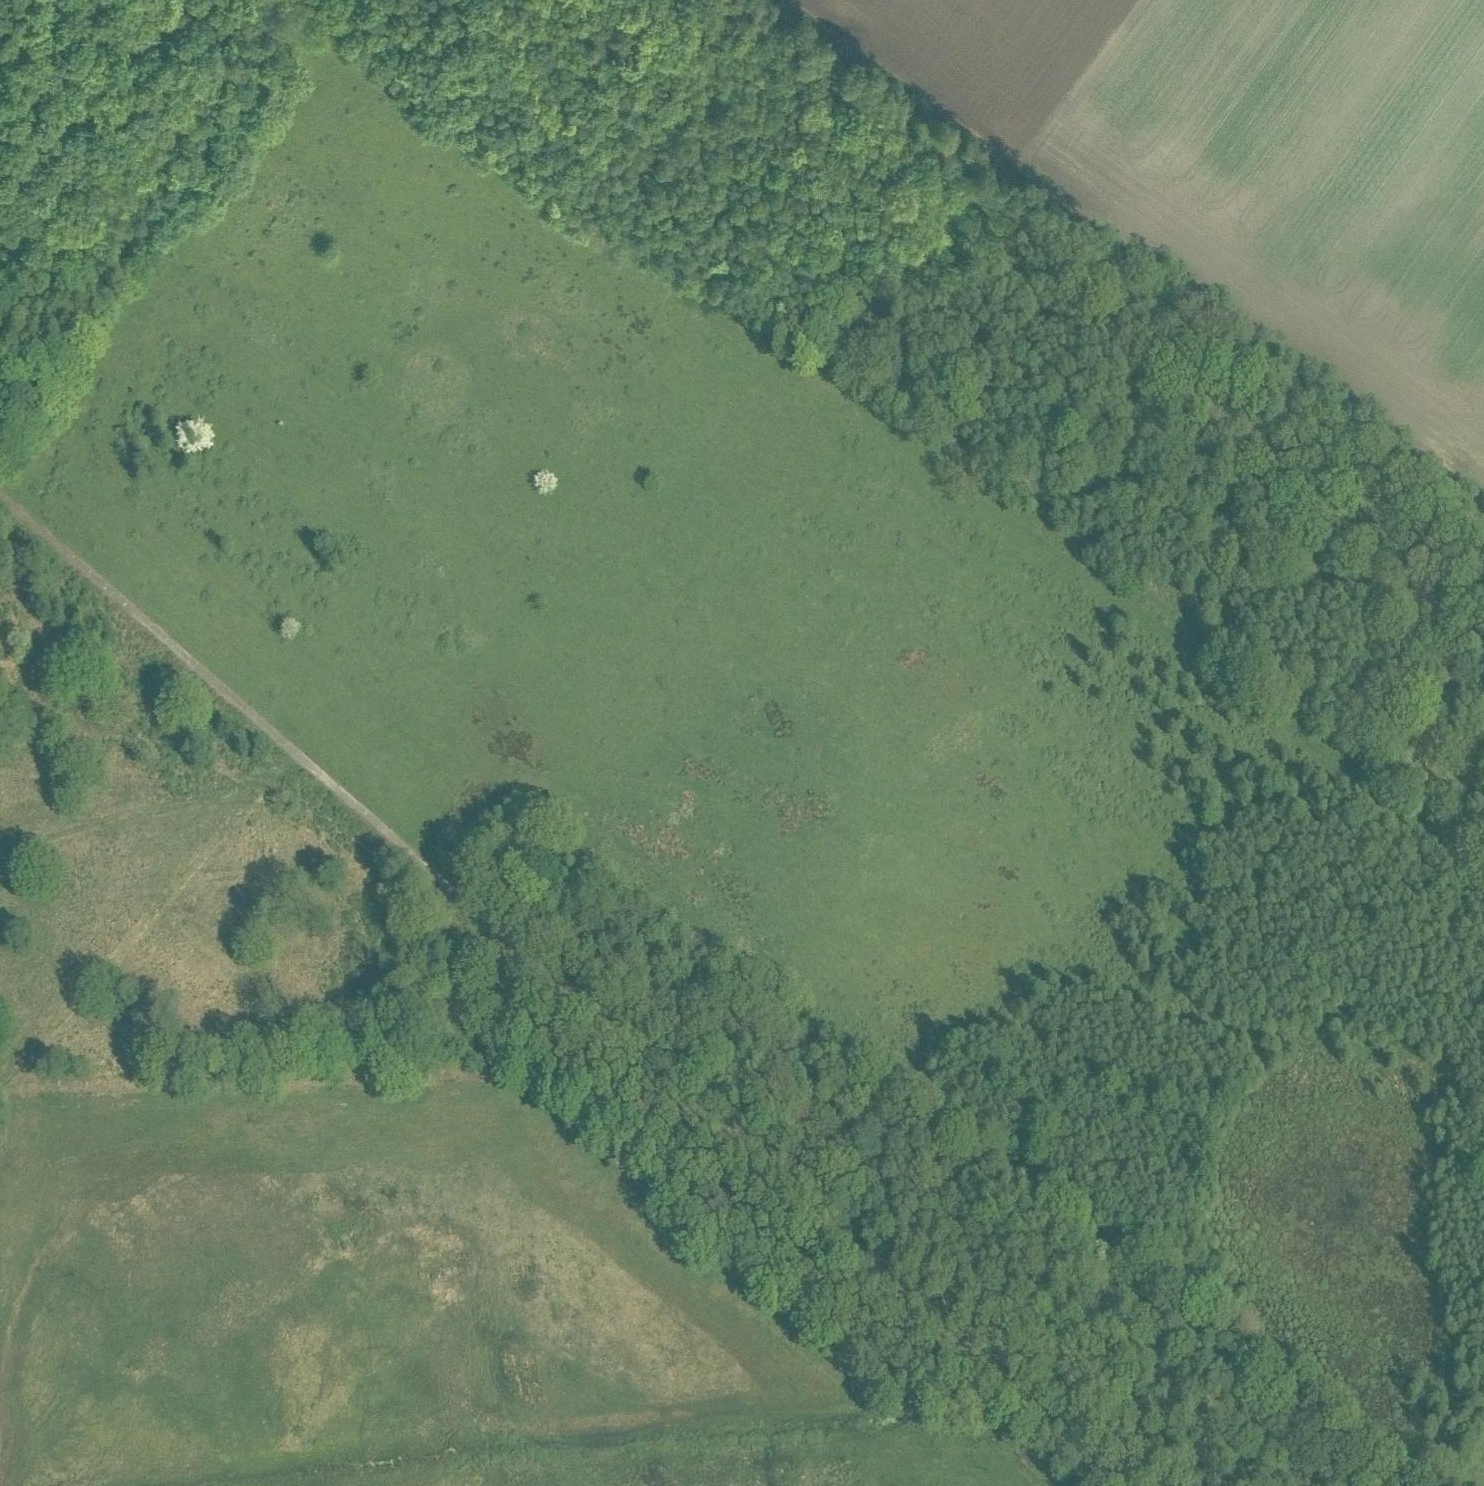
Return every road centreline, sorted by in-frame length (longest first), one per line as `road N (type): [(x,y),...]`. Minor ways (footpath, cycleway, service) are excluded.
road 1 (track): [(1113,1485),(0,499)]

